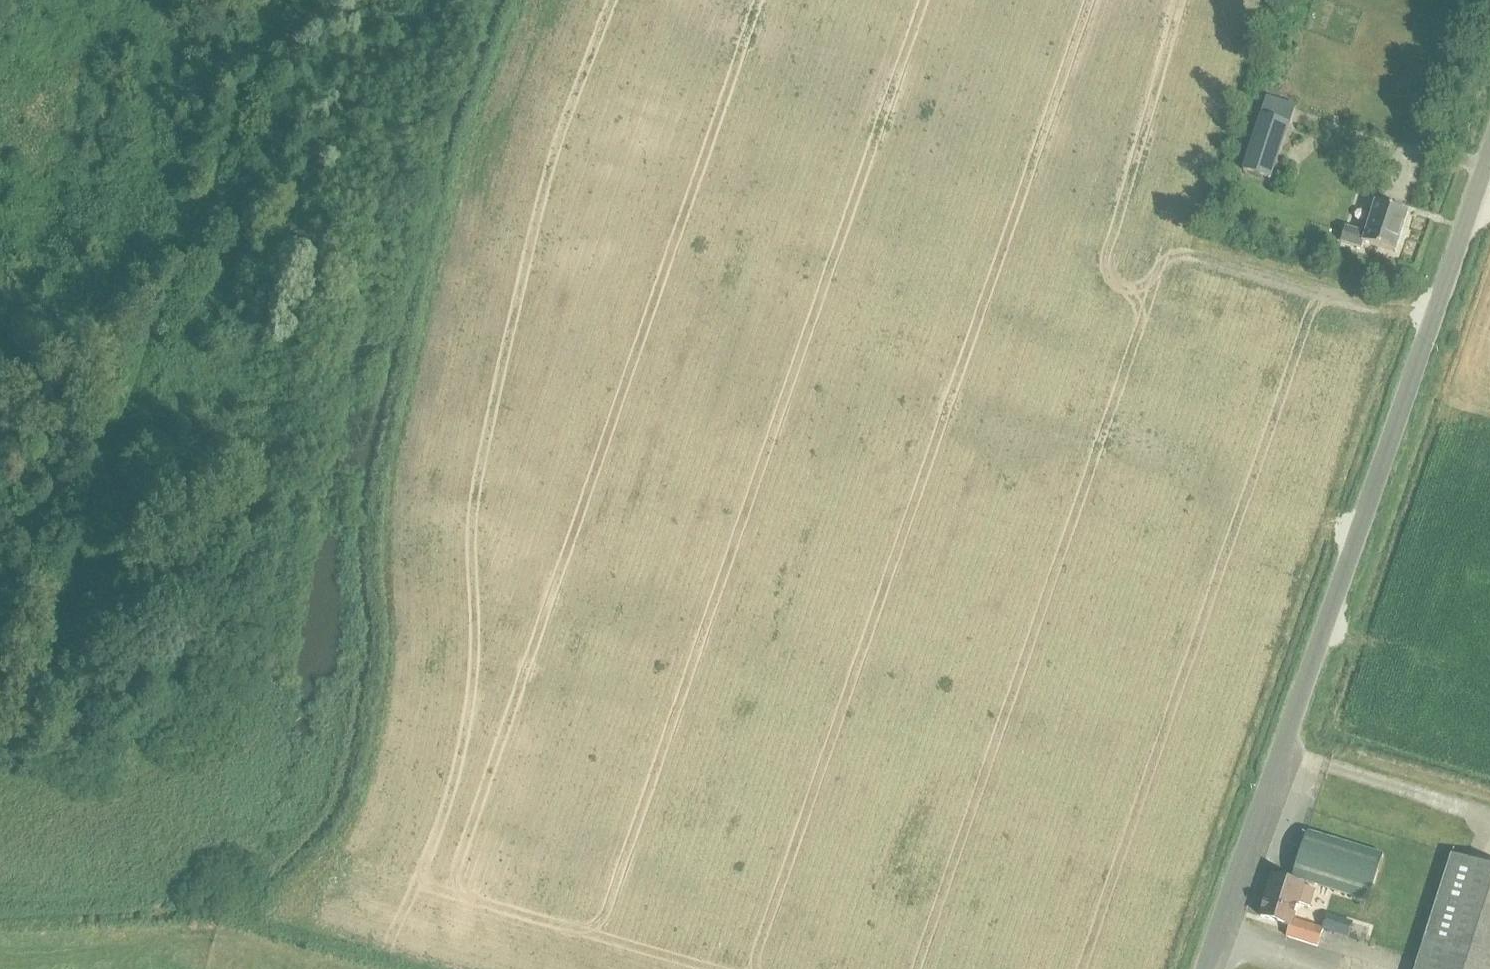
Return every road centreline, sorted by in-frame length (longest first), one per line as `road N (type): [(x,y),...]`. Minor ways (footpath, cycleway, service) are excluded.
road 1 (unclassified): [(1202,968),(1489,128)]
road 2 (track): [(268,0),(132,331),(23,707),(0,725)]

